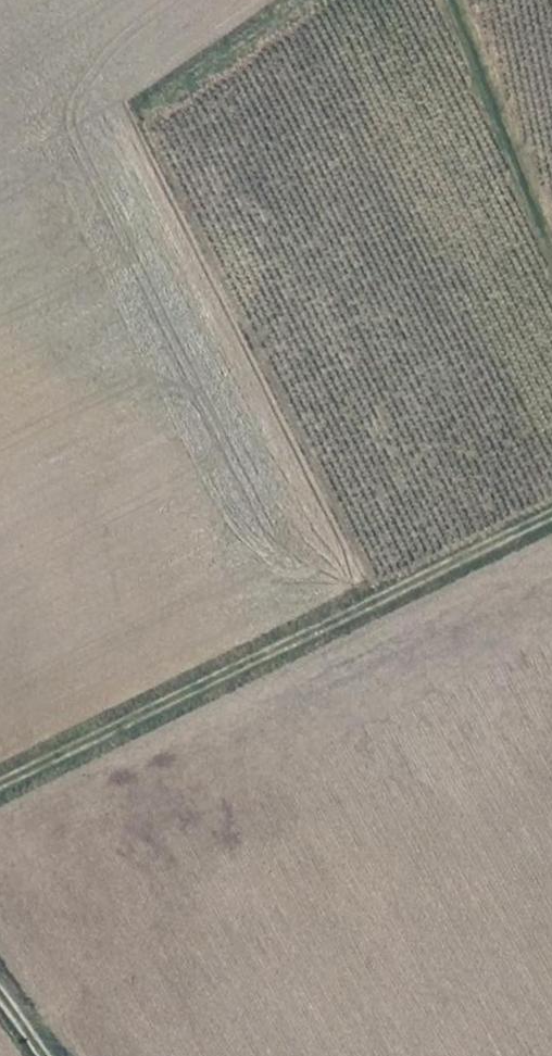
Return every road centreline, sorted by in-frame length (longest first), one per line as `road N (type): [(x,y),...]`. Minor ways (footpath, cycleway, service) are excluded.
road 1 (track): [(0,779),(551,510)]
road 2 (track): [(551,240),(456,0)]

